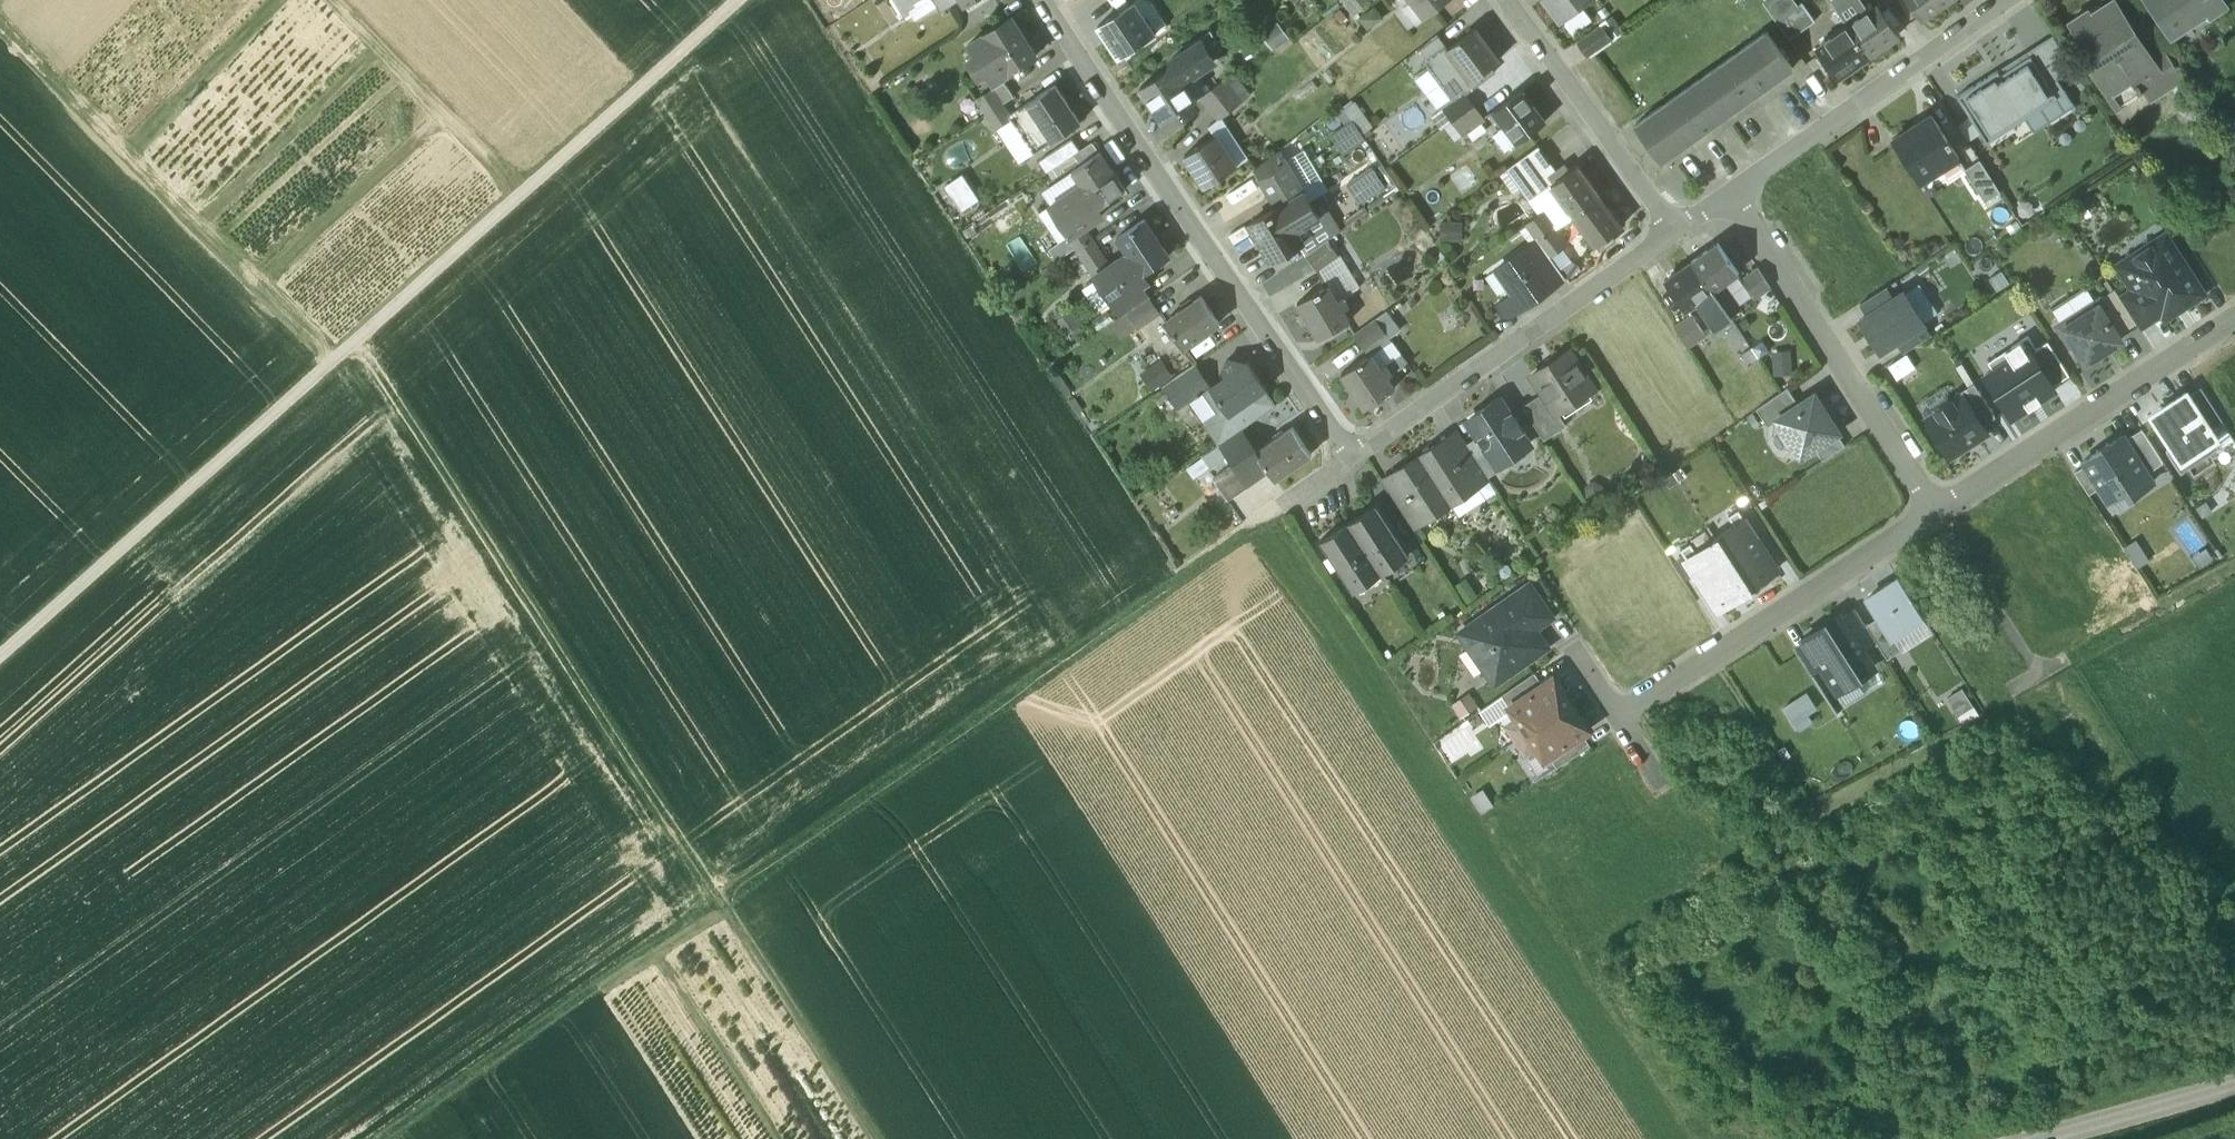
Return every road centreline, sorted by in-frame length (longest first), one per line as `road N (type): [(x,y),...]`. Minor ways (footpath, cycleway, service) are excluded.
road 1 (track): [(384,1138),(1281,511)]
road 2 (track): [(0,658),(740,0)]
road 3 (track): [(356,342),(879,1138)]
road 4 (residential): [(1041,0),(1356,467)]
road 5 (residential): [(1672,236),(1356,467)]
road 6 (residential): [(1614,717),(1937,513)]
road 7 (residential): [(1734,193),(1937,513)]
road 8 (residential): [(1937,513),(2234,319)]
road 9 (residential): [(2019,0),(1734,193)]
road 10 (residential): [(1672,236),(1497,0)]
road 11 (track): [(2043,675),(2234,566)]

